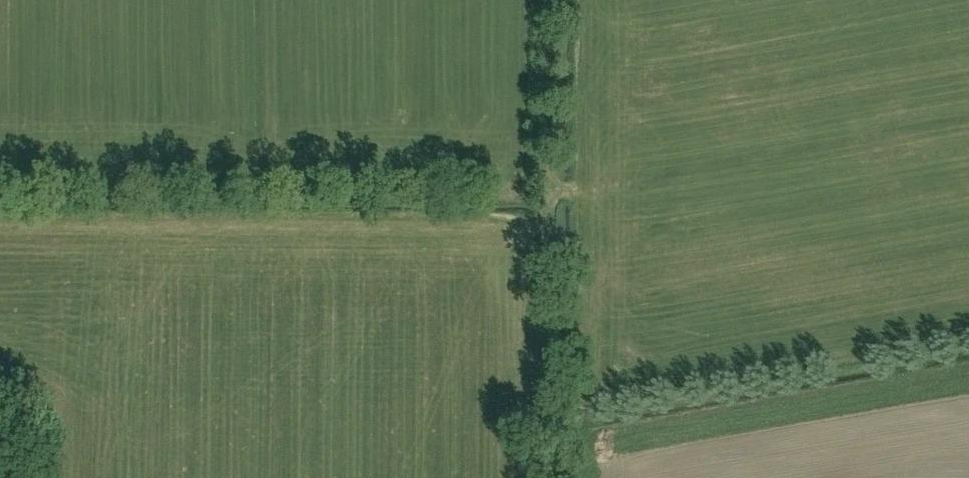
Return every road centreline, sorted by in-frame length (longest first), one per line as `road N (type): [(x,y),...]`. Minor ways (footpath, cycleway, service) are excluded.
road 1 (track): [(524,267),(553,206),(556,0)]

